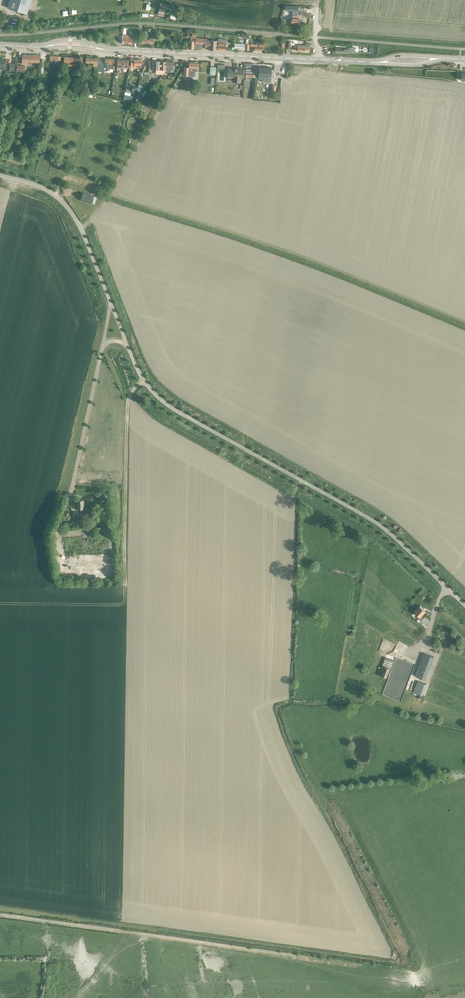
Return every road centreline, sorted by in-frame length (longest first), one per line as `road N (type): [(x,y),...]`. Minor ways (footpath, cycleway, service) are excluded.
road 1 (unclassified): [(464,606),(381,527),(157,396),(136,366),(69,209),(46,190),(0,175)]
road 2 (secondary): [(107,50),(319,60)]

